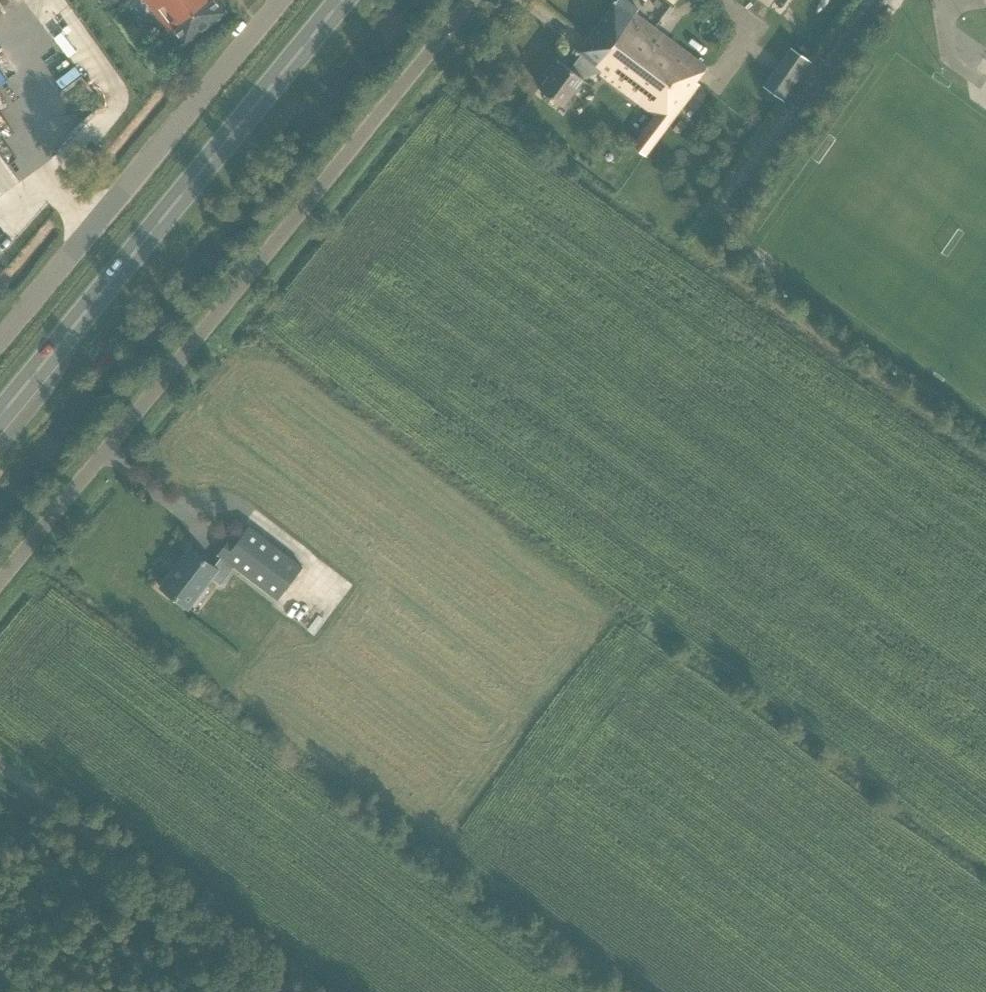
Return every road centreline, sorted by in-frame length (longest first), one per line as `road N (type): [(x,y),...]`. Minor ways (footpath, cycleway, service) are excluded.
road 1 (unclassified): [(0,581),(472,0)]
road 2 (trunk): [(0,417),(343,0)]
road 3 (unclassified): [(0,341),(281,0)]
road 4 (unclassified): [(297,991),(0,764)]

